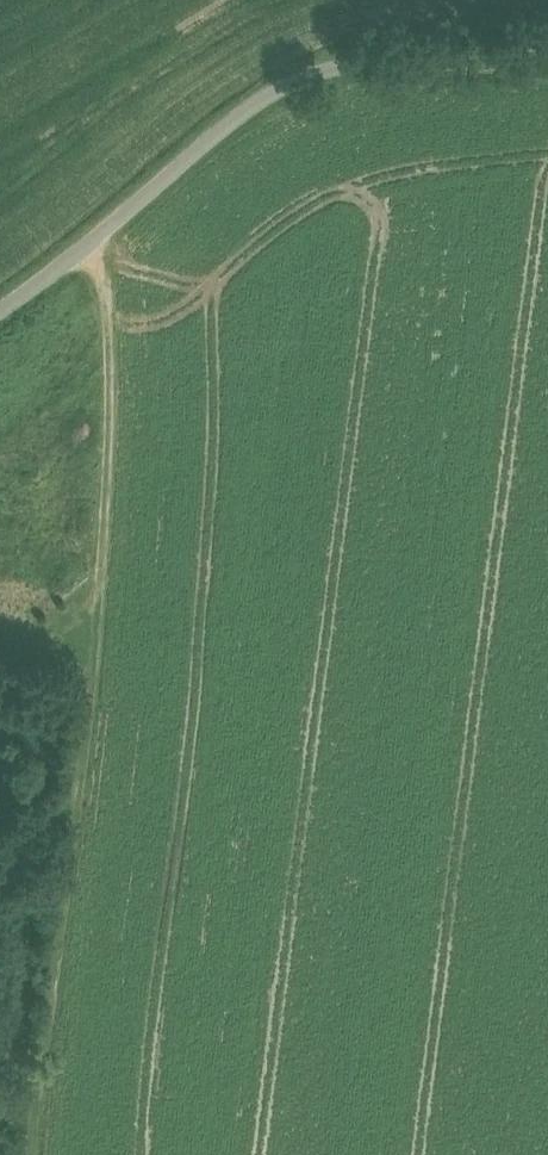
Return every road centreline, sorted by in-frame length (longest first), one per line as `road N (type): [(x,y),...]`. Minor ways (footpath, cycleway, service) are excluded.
road 1 (track): [(88,249),(127,357),(125,566),(30,1034)]
road 2 (unclassified): [(0,308),(88,249),(289,82),(336,65),(451,45),(547,38)]
road 3 (track): [(0,444),(36,409),(127,357)]

